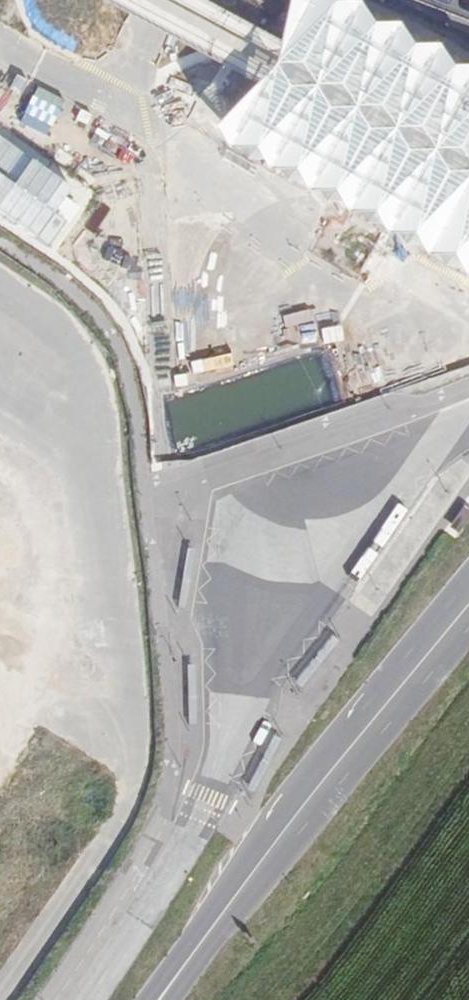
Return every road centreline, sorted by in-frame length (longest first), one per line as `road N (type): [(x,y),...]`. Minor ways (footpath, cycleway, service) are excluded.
road 1 (primary): [(159,999),(310,796),(468,605)]

